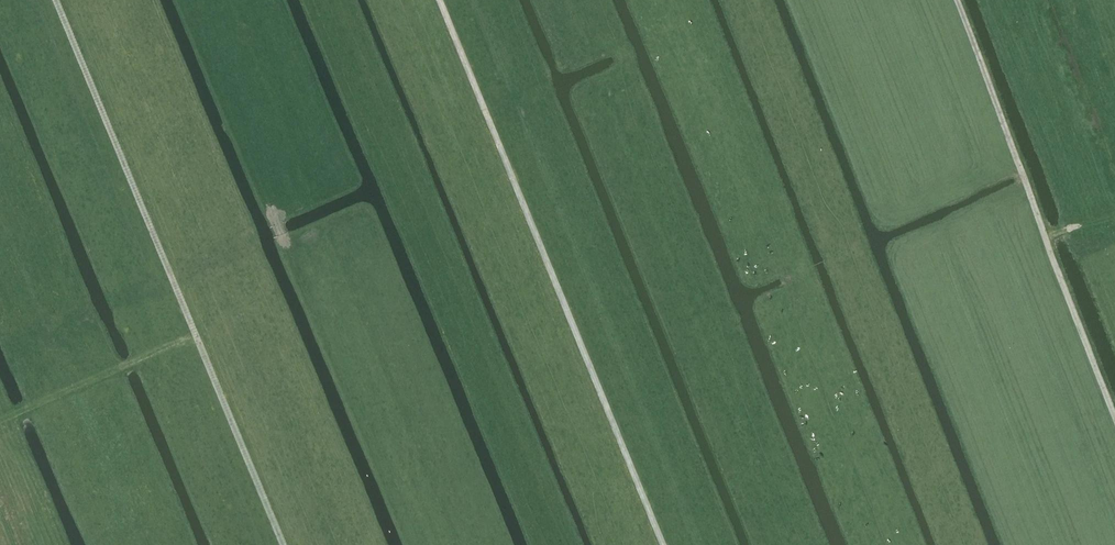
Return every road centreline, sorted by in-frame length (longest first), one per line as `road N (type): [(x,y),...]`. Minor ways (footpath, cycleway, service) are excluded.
road 1 (track): [(284,544),(57,0)]
road 2 (track): [(664,544),(440,0)]
road 3 (track): [(1114,420),(955,0)]

